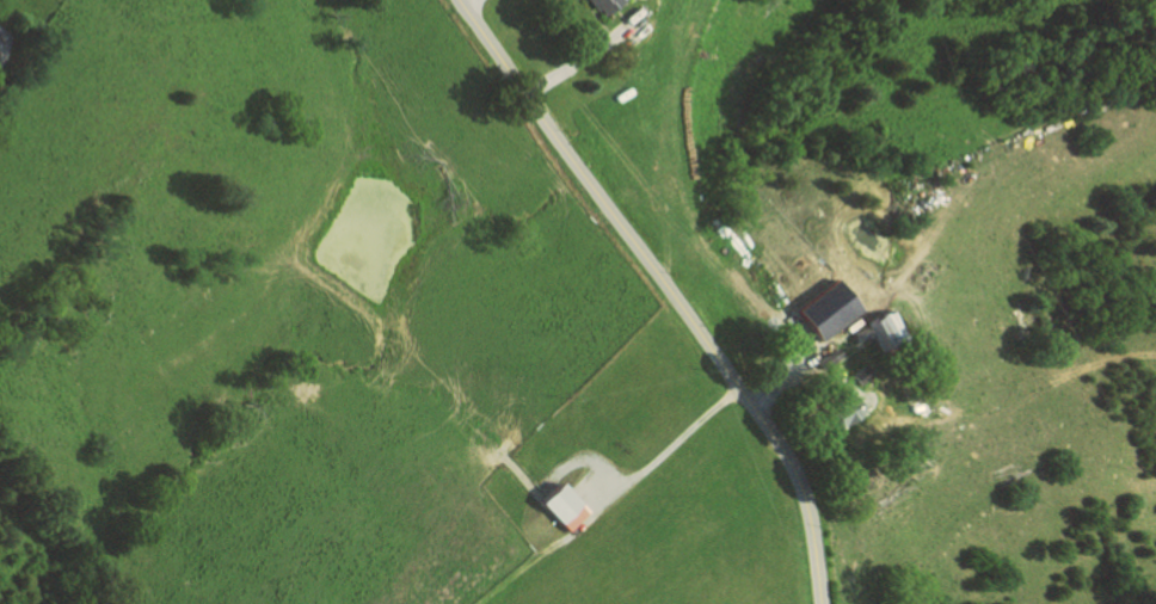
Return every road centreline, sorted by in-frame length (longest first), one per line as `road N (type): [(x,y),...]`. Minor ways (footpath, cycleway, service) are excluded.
road 1 (secondary): [(820,603),(808,507),(775,433),(460,0)]

